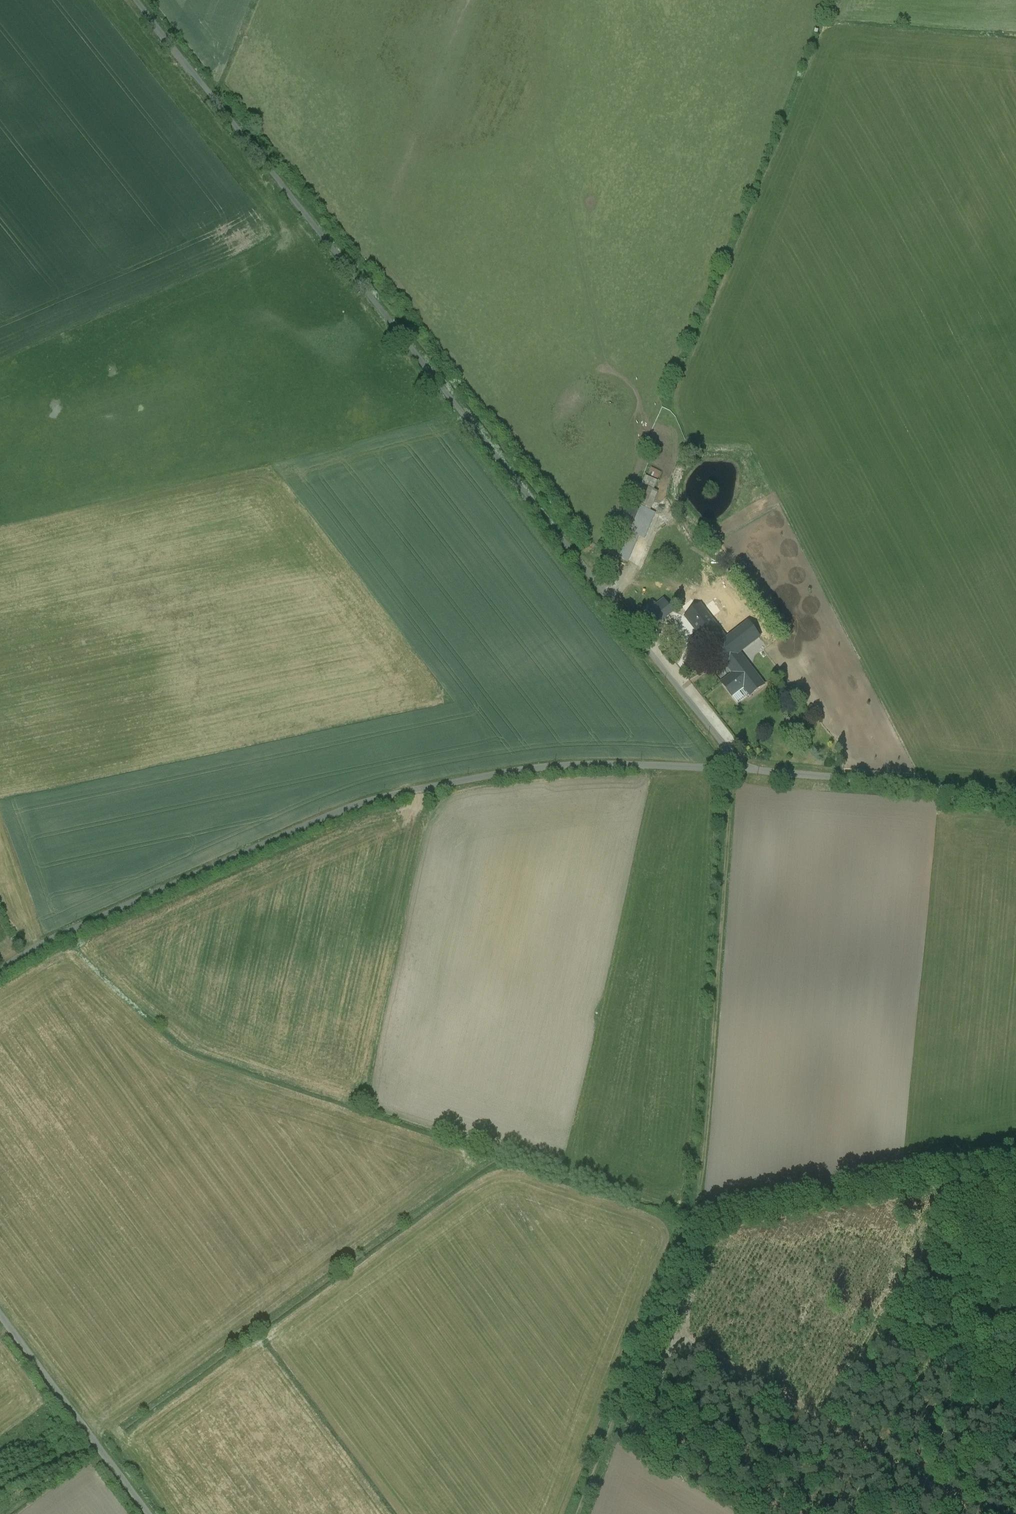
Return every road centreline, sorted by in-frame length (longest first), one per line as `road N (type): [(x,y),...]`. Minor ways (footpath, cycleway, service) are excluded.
road 1 (unclassified): [(752,776),(138,0)]
road 2 (unclassified): [(0,969),(309,826),(422,791),(626,763),(752,776)]
road 3 (unclassified): [(752,776),(1015,801)]
road 4 (residential): [(0,1315),(150,1513)]

